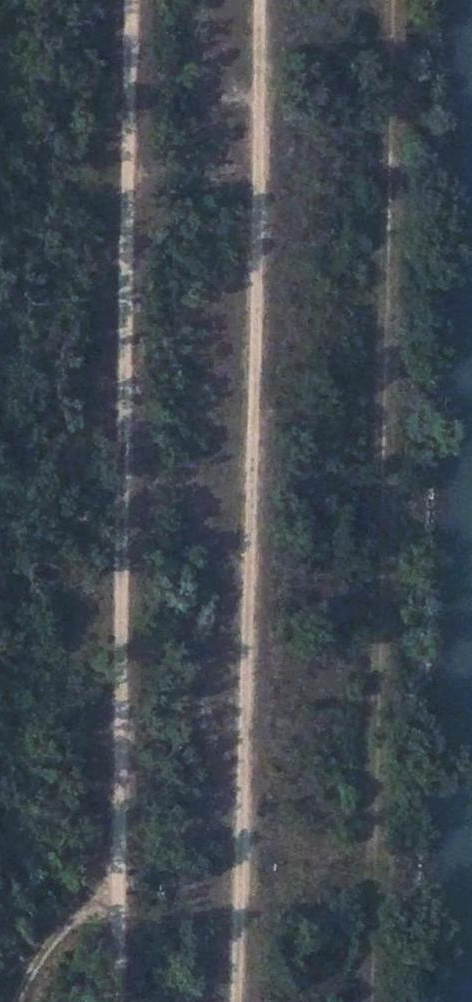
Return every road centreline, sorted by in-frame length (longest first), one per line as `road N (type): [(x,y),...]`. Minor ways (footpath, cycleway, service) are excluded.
road 1 (track): [(255,0),(235,1001)]
road 2 (track): [(114,1001),(130,0)]
road 3 (track): [(118,882),(50,941),(13,1001)]

